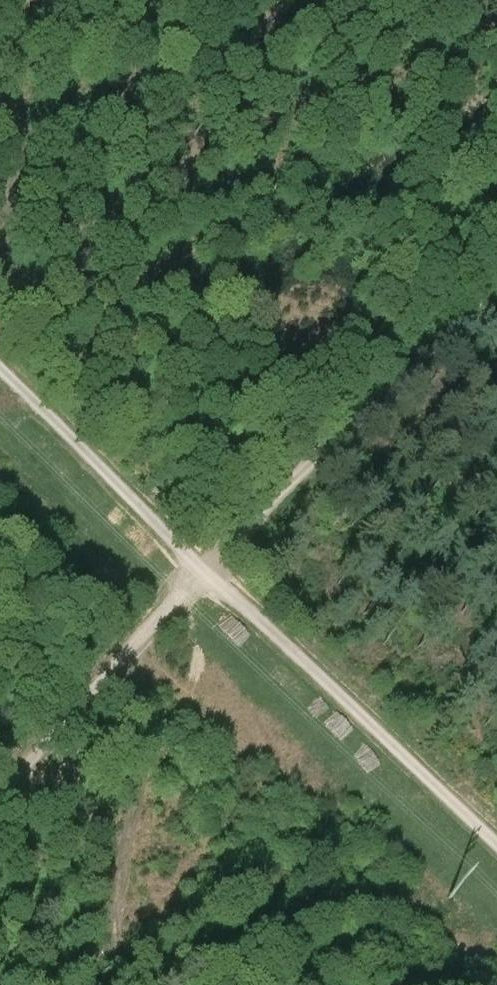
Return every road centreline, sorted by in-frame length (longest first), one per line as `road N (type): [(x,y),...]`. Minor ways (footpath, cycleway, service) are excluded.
road 1 (track): [(496,276),(194,579),(0,796)]
road 2 (track): [(496,852),(194,579),(0,387)]

